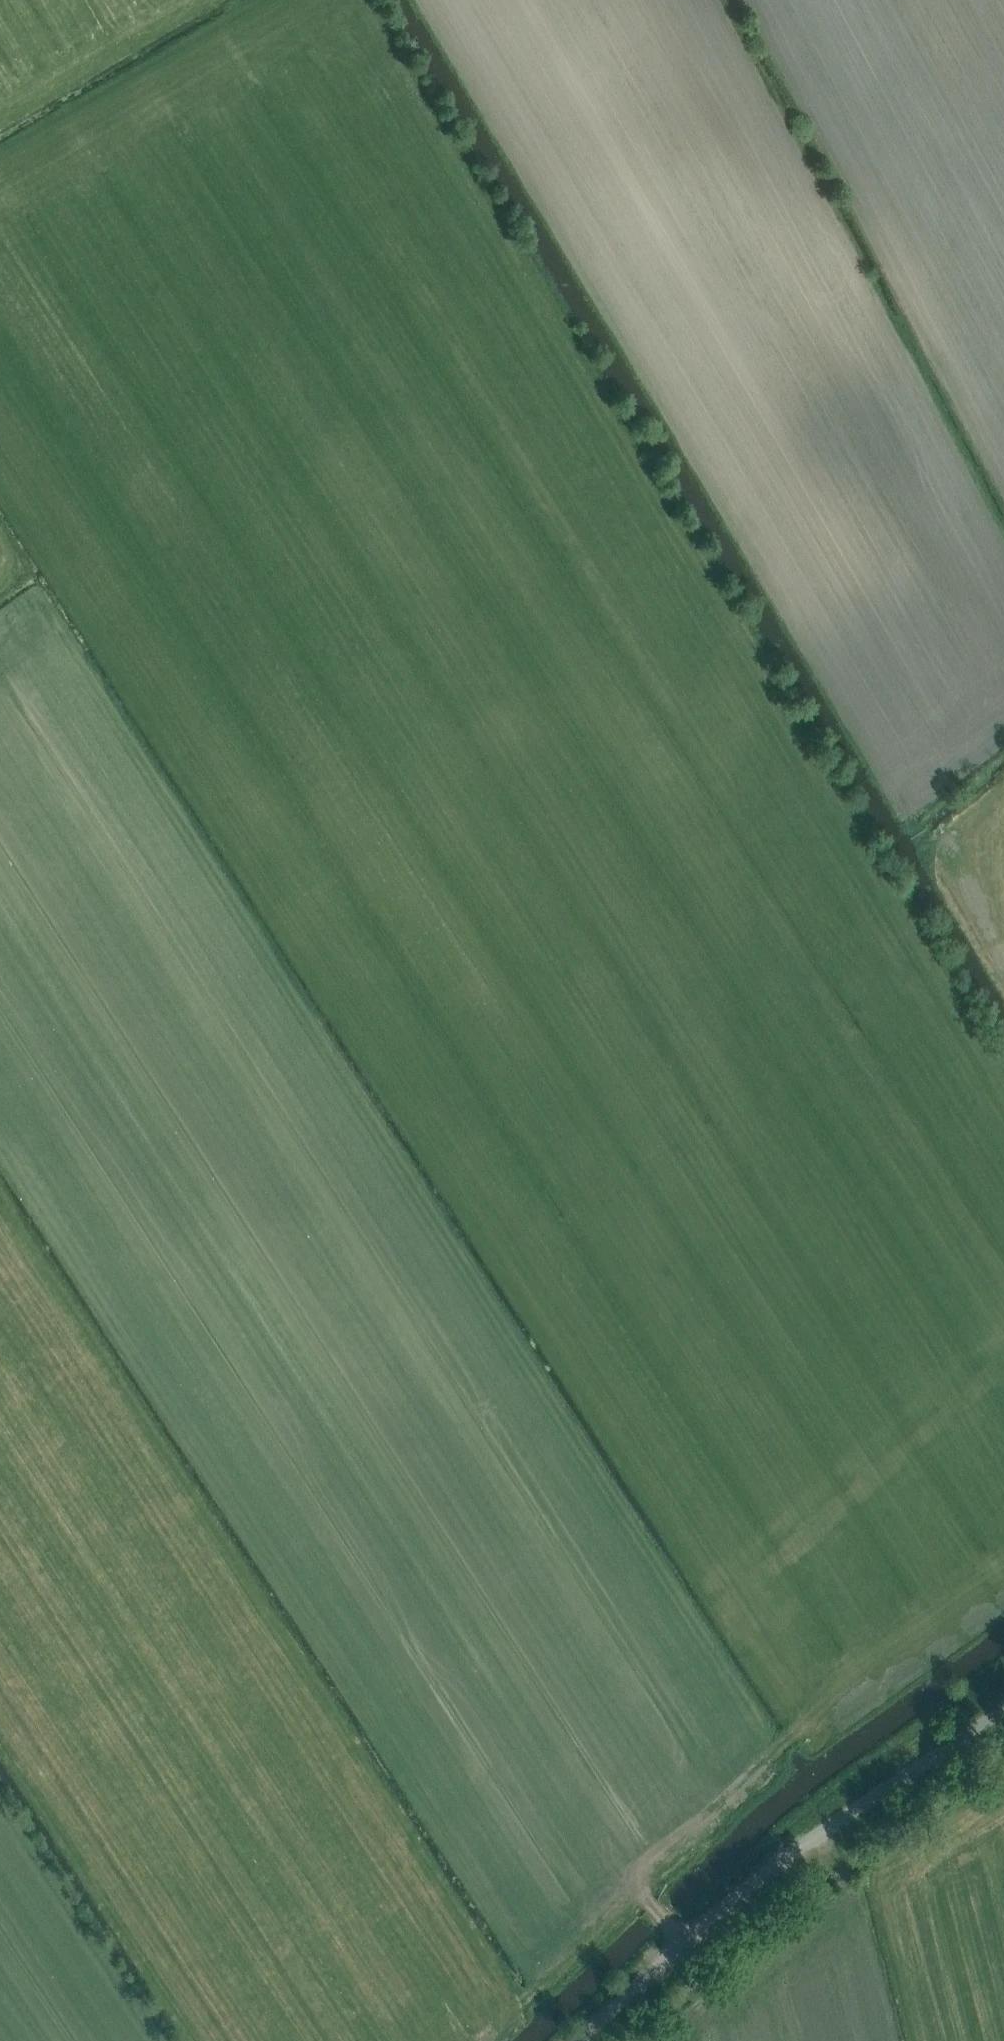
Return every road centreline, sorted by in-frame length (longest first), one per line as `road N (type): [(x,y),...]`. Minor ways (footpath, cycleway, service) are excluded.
road 1 (unclassified): [(586,2040),(809,1840),(1003,1709)]

